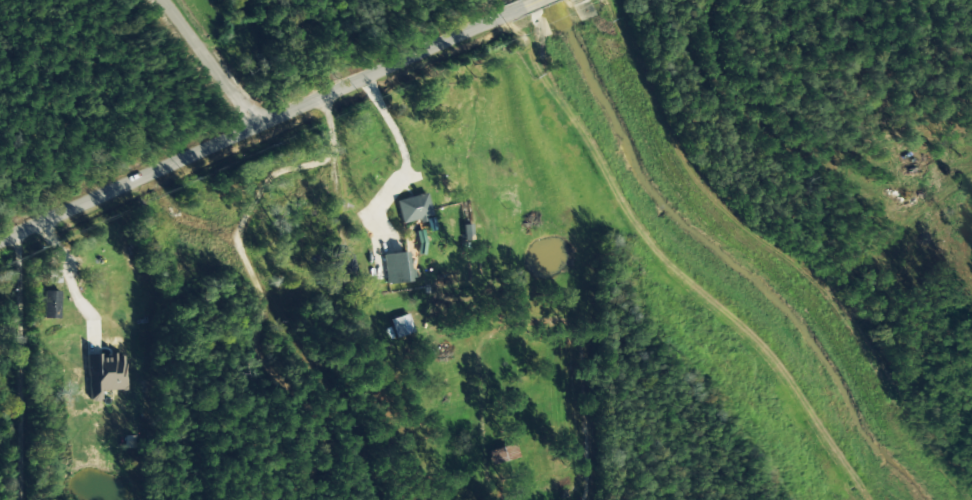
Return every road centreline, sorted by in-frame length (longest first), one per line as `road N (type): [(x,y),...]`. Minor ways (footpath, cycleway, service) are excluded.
road 1 (tertiary): [(515,11),(0,244)]
road 2 (residential): [(24,499),(15,237)]
road 3 (residential): [(168,0),(256,127)]

